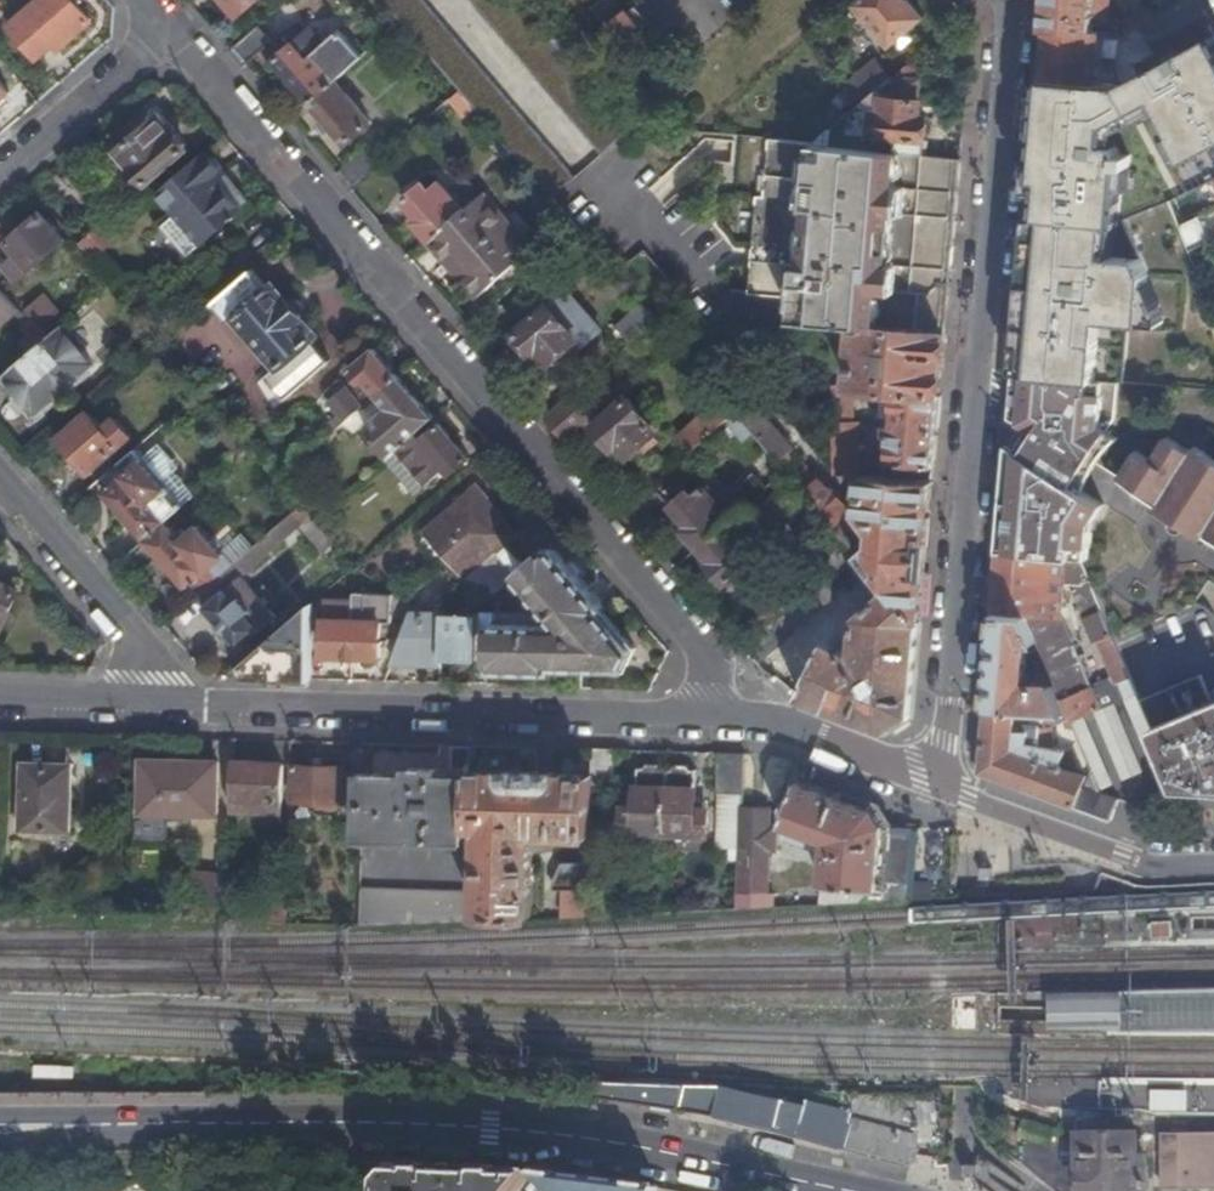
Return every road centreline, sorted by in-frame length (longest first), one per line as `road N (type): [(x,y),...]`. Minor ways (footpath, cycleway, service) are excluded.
road 1 (residential): [(176,32),(702,647),(716,721)]
road 2 (tertiary): [(854,1190),(610,1141),(426,1125),(0,1126)]
road 3 (residential): [(1013,0),(945,741),(934,783)]
road 4 (residential): [(716,721),(142,702)]
road 5 (residential): [(0,477),(135,638),(142,702)]
road 6 (residential): [(176,32),(0,181)]
road 7 (residential): [(934,783),(1121,855)]
road 8 (residential): [(934,783),(799,730)]
road 9 (residential): [(142,702),(0,698)]

